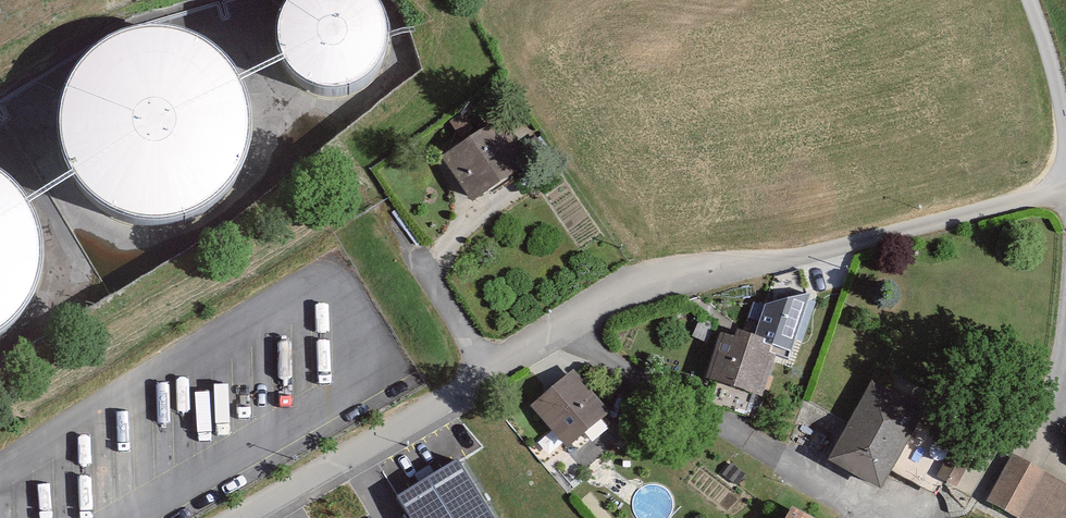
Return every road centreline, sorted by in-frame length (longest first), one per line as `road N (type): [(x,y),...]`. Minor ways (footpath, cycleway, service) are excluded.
road 1 (unclassified): [(1065,193),(799,260),(632,288),(240,517)]
road 2 (unclassified): [(1030,0),(1065,124)]

